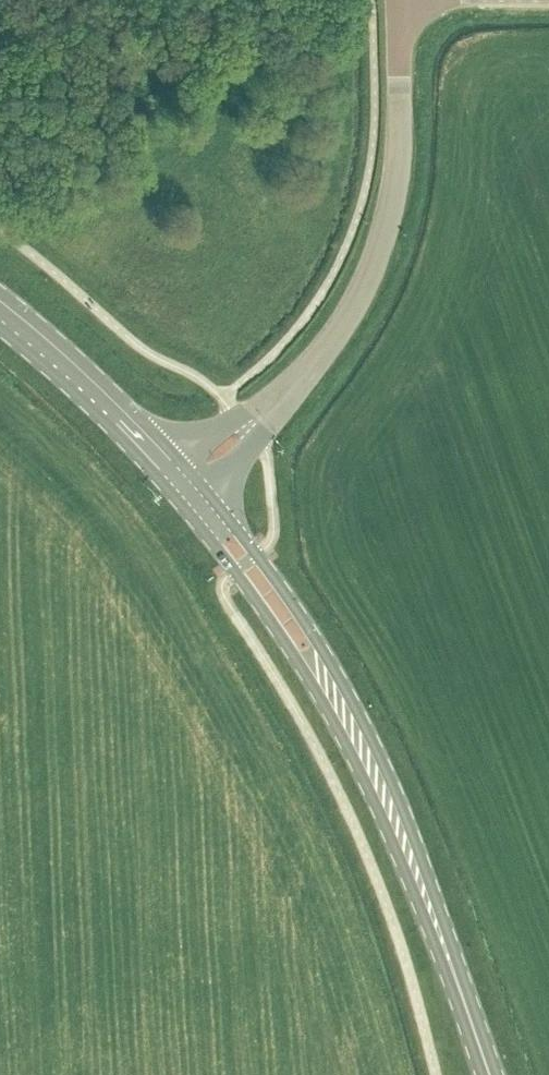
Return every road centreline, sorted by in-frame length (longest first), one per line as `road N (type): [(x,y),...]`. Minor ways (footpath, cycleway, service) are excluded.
road 1 (primary): [(168,490),(310,680),(450,964)]
road 2 (primary): [(450,964),(453,948),(419,854),(362,721),(298,613),(203,488)]
road 3 (tertiary): [(265,409),(336,333),(379,246),(397,148),(398,0)]
road 4 (primary): [(178,459),(0,292)]
road 5 (primary): [(0,328),(168,490)]

